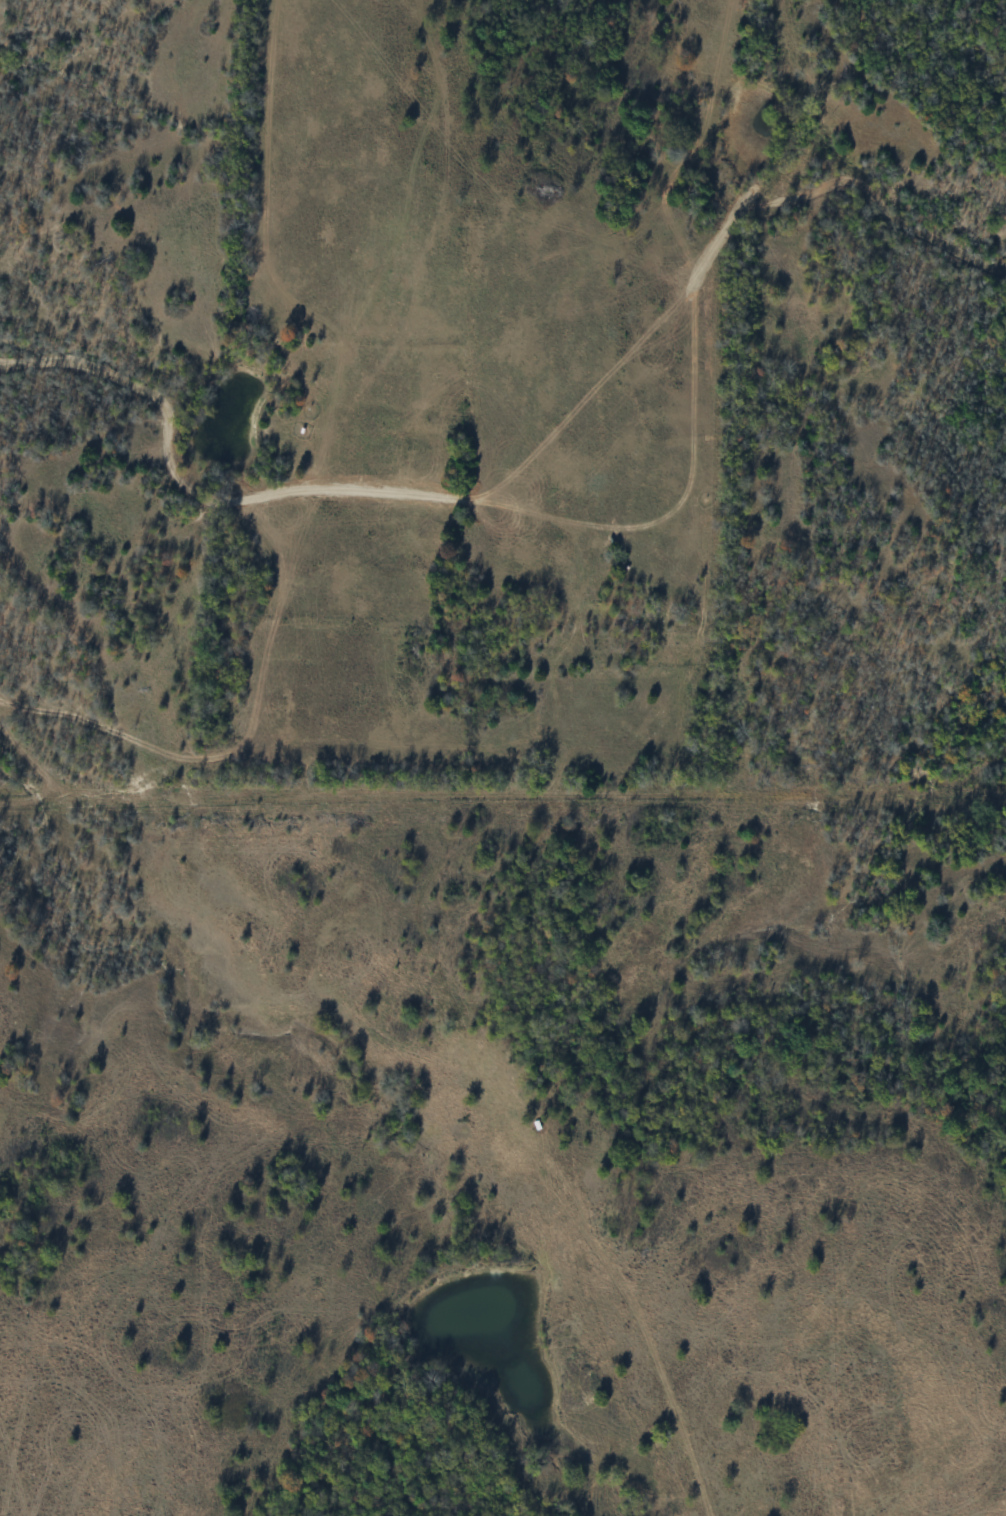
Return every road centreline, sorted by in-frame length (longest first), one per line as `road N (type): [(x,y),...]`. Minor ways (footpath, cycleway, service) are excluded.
road 1 (residential): [(706,1515),(687,1475),(574,1372)]

